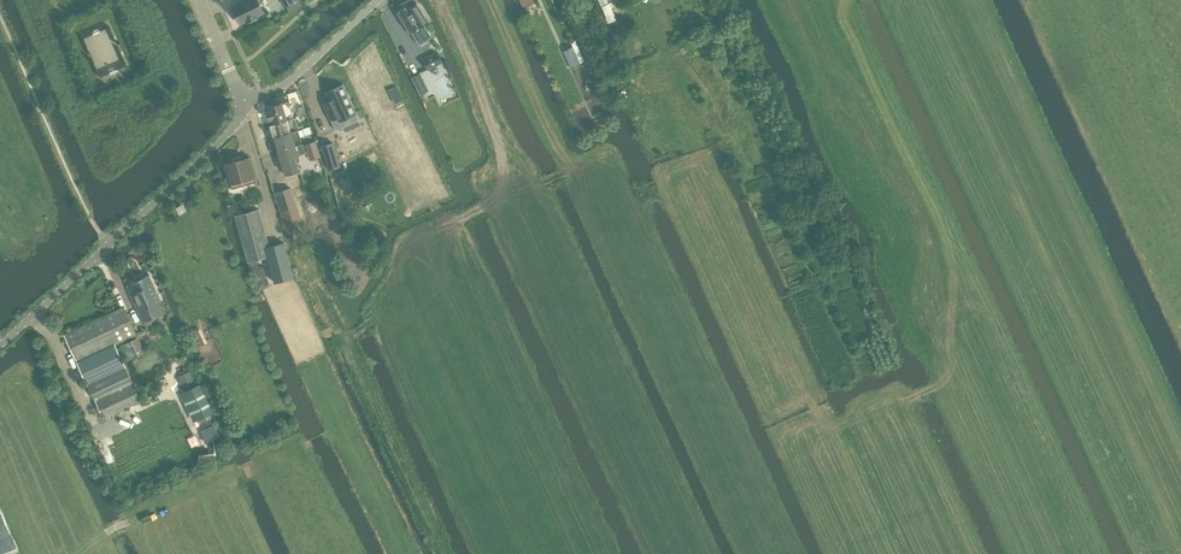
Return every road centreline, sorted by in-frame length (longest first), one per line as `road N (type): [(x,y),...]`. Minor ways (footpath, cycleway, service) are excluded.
road 1 (unclassified): [(0,337),(219,144),(245,107)]
road 2 (track): [(569,171),(489,0)]
road 3 (unclassified): [(245,107),(278,90),(380,0)]

